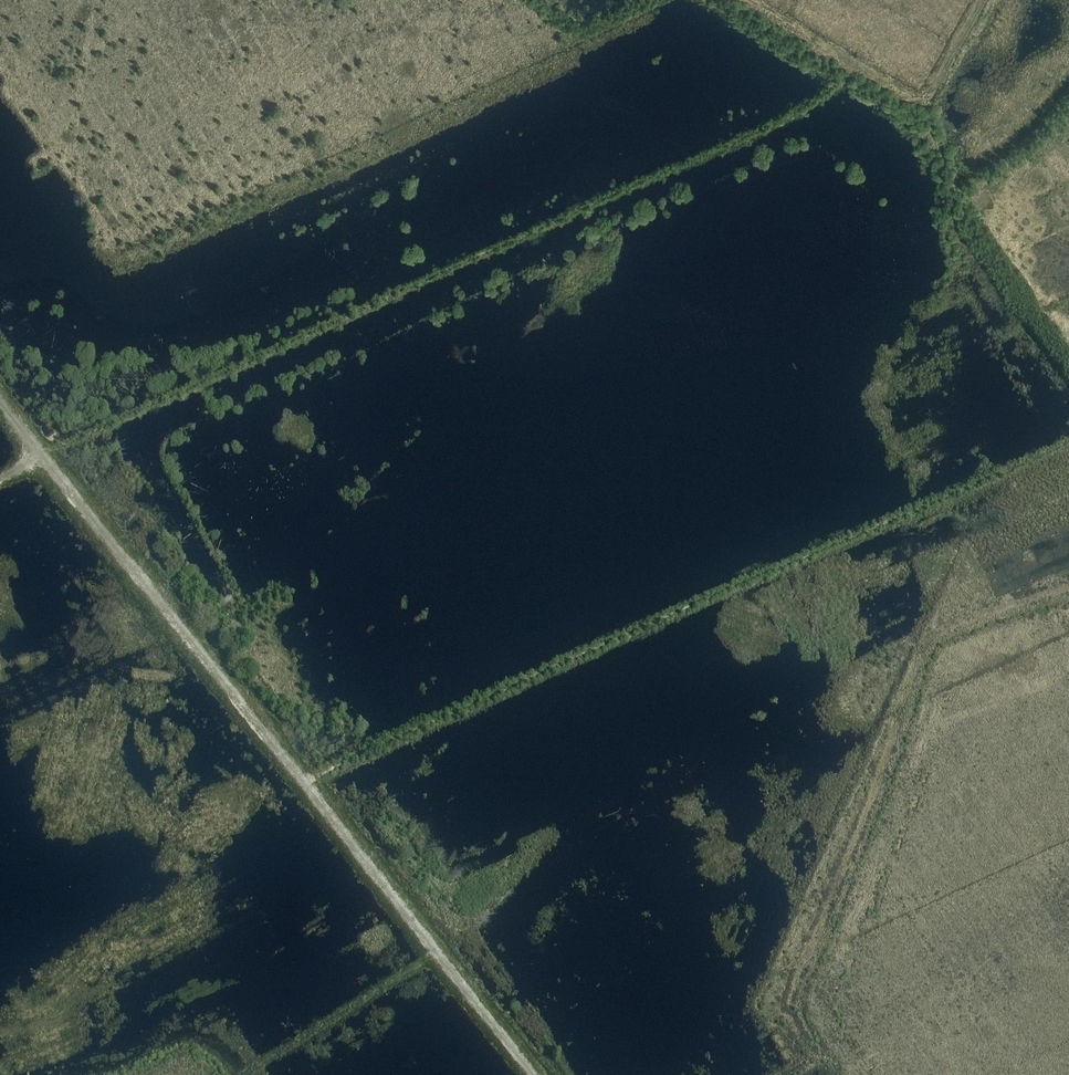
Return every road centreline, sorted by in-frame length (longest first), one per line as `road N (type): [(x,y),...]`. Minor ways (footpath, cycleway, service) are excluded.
road 1 (track): [(532,1074),(0,410)]
road 2 (track): [(985,0),(931,98),(922,100),(749,0)]

